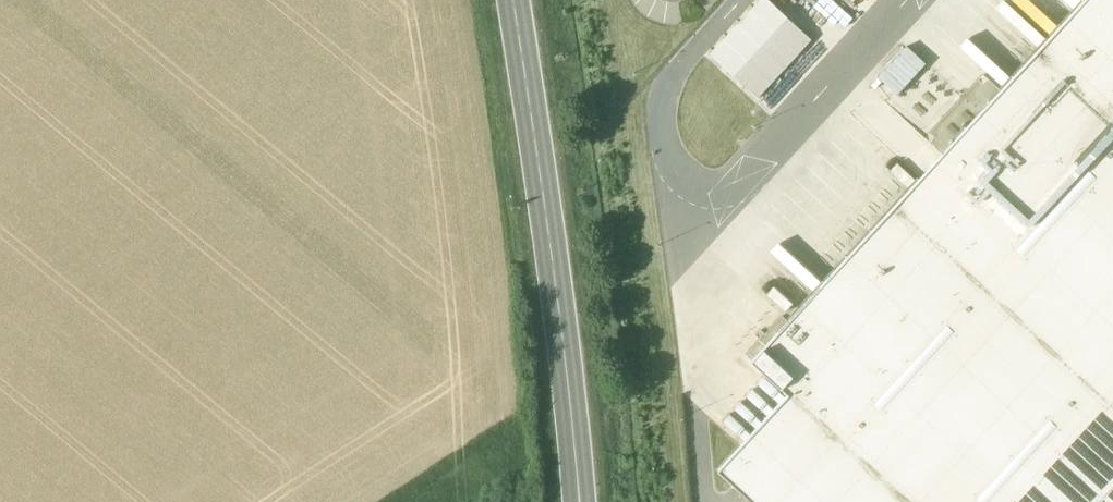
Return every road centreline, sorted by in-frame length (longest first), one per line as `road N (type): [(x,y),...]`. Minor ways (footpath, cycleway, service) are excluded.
road 1 (primary): [(581,501),(516,0)]
road 2 (track): [(393,501),(521,417)]

